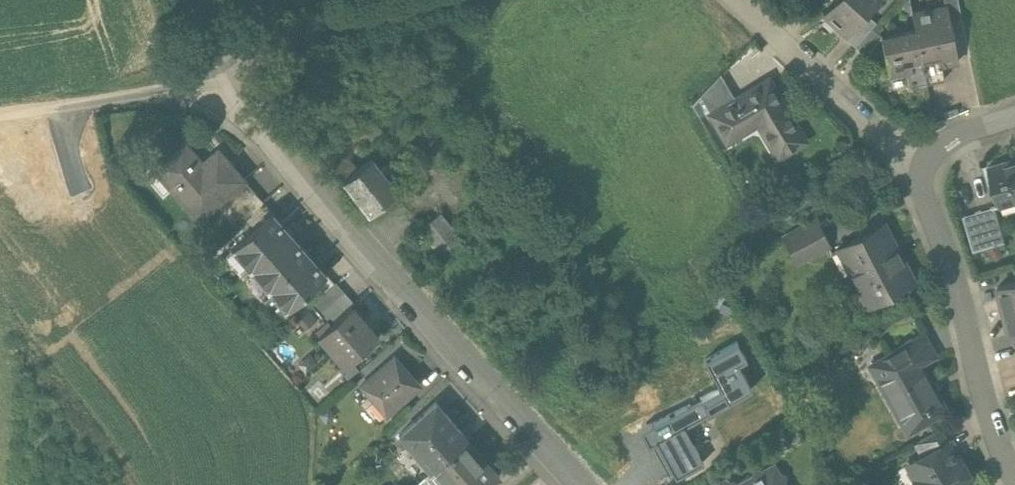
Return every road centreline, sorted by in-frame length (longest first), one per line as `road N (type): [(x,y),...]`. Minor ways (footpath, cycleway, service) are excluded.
road 1 (residential): [(585,484),(258,131)]
road 2 (residential): [(1014,475),(927,198),(923,162)]
road 3 (residential): [(923,162),(890,142),(737,0)]
road 4 (track): [(225,68),(460,0)]
road 5 (track): [(225,68),(183,85),(52,109)]
road 6 (residential): [(193,0),(258,131)]

